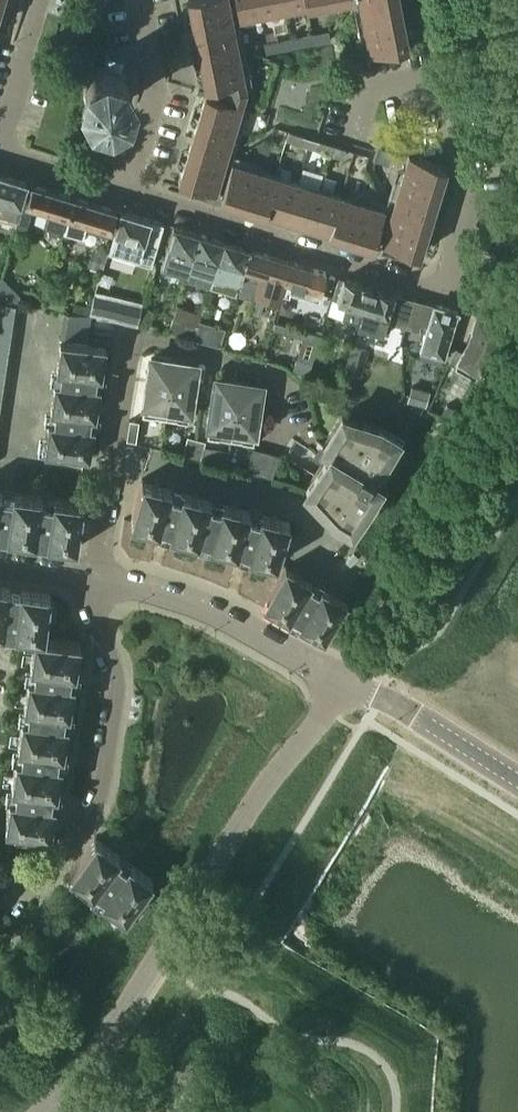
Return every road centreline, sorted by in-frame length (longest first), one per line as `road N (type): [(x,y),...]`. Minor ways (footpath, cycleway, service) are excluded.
road 1 (unclassified): [(42,1111),(87,1061),(265,780),(339,690)]
road 2 (residential): [(317,467),(281,440),(282,390),(272,373),(137,341),(130,348),(96,583)]
road 3 (residential): [(96,583),(118,681),(102,790),(92,816),(27,894),(0,876)]
road 4 (residential): [(442,294),(472,189),(443,71),(368,87),(352,140)]
road 5 (residential): [(442,294),(123,188)]
road 6 (residential): [(96,583),(201,608),(339,690)]
road 7 (residential): [(138,0),(157,82),(123,188)]
road 8 (tertiary): [(517,779),(377,704)]
road 9 (residential): [(0,143),(43,0)]
road 10 (residential): [(123,188),(0,158)]

